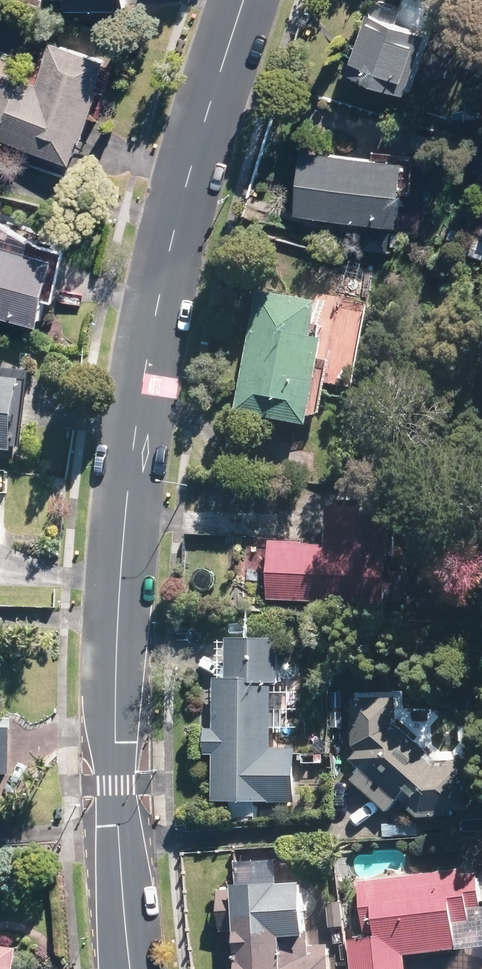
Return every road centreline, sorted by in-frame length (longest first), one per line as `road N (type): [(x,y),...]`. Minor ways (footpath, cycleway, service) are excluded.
road 1 (tertiary): [(243,0),(155,315),(136,440),(114,744),(130,968)]

